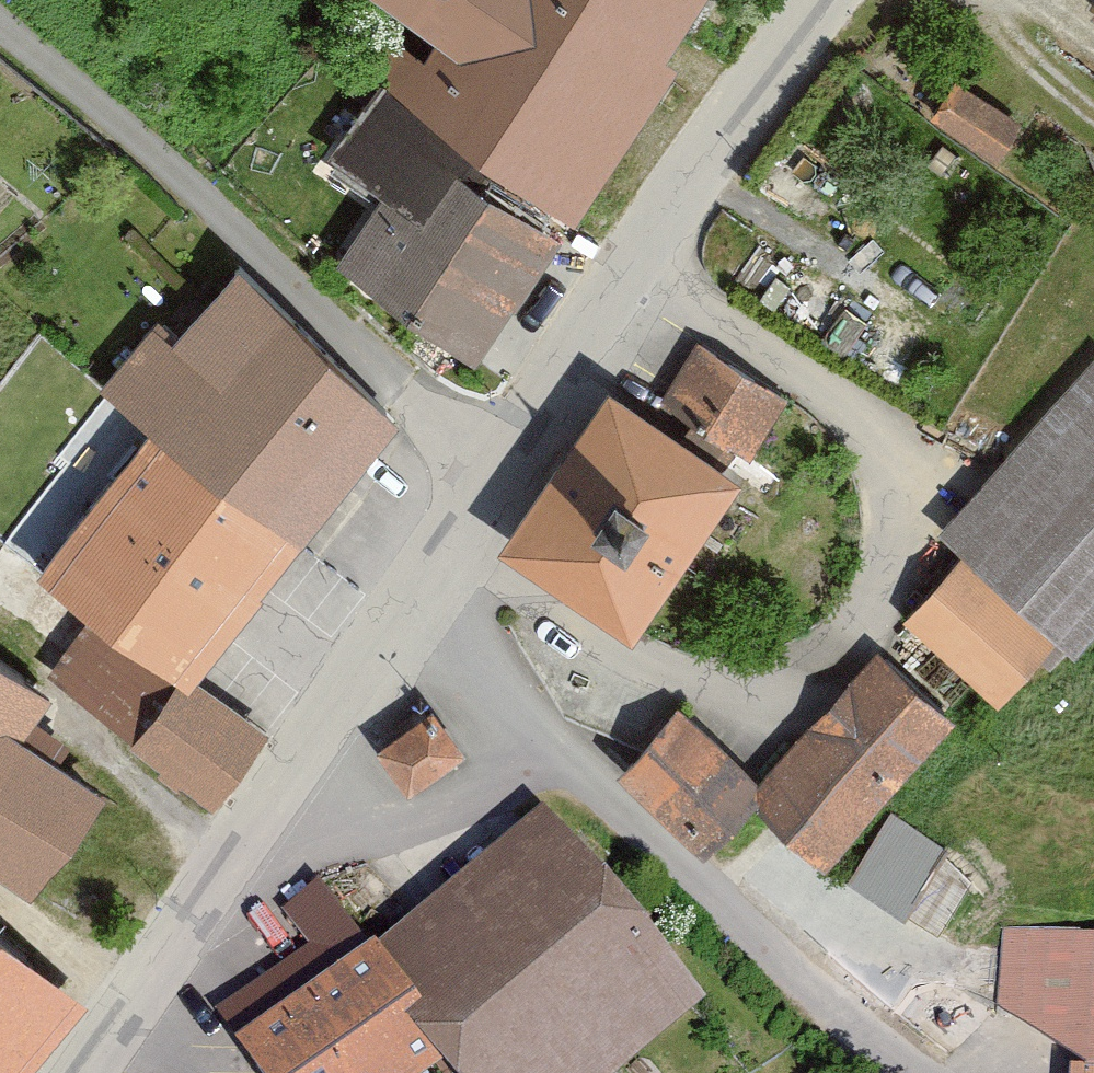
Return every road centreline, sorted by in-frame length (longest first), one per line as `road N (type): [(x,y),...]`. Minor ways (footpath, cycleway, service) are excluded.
road 1 (residential): [(435,564),(558,747),(700,871),(744,922),(925,1072)]
road 2 (tertiary): [(435,564),(833,0)]
road 3 (tertiary): [(90,1072),(435,564)]

